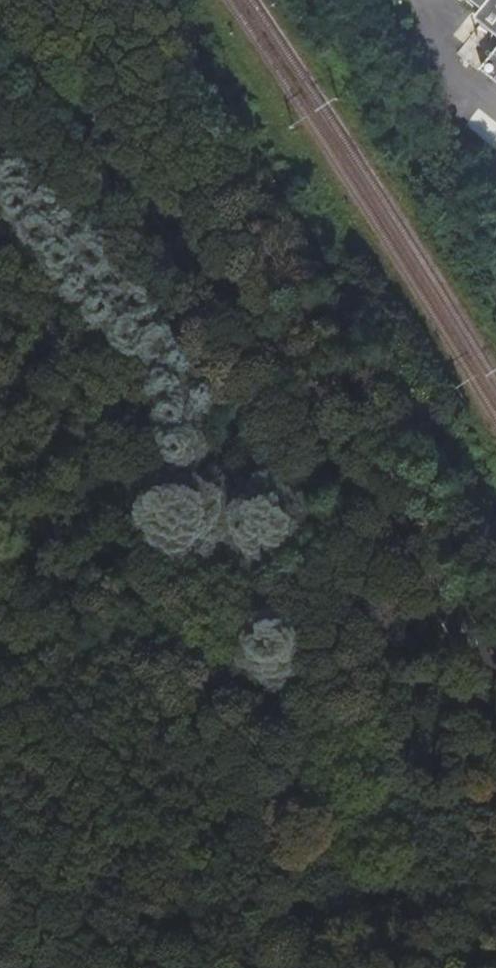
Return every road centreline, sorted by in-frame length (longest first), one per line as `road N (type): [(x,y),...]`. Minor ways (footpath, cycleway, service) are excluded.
road 1 (unclassified): [(0,30),(114,139),(495,697)]

